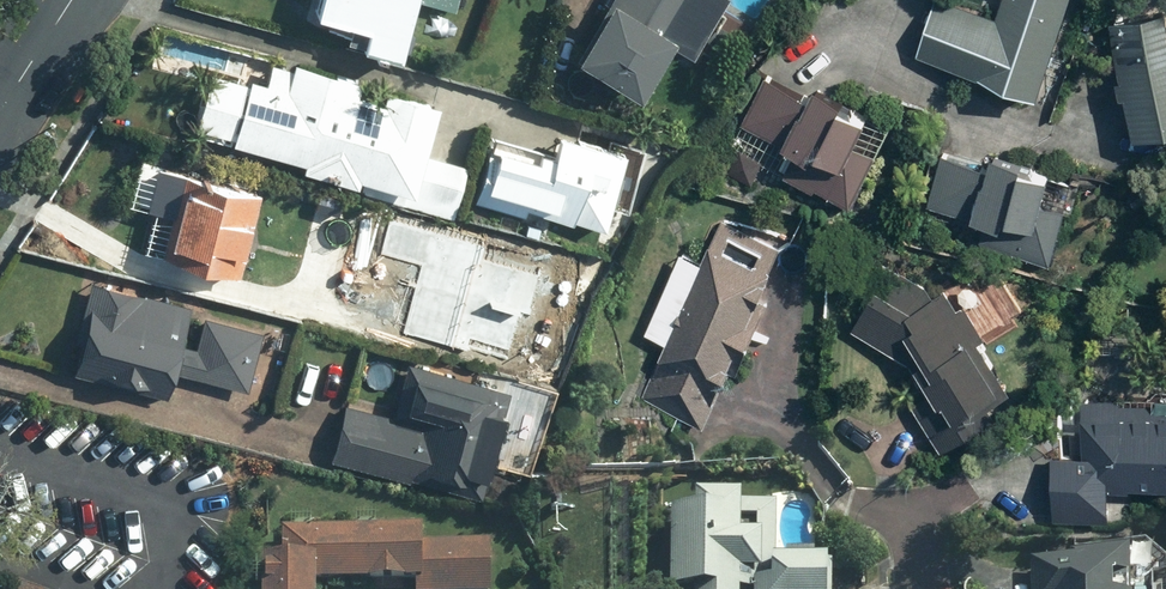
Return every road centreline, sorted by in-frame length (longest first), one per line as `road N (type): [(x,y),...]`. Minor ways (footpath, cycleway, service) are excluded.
road 1 (tertiary): [(75,0),(0,117)]

